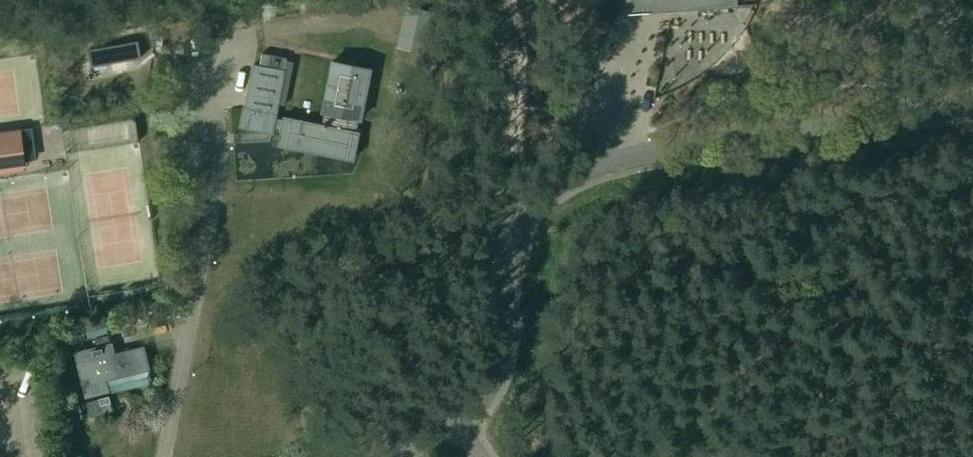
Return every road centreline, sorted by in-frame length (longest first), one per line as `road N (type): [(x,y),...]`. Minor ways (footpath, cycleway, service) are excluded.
road 1 (unclassified): [(972,105),(625,160)]
road 2 (unclassified): [(457,422),(478,405),(497,369),(512,231),(564,179),(625,160)]

